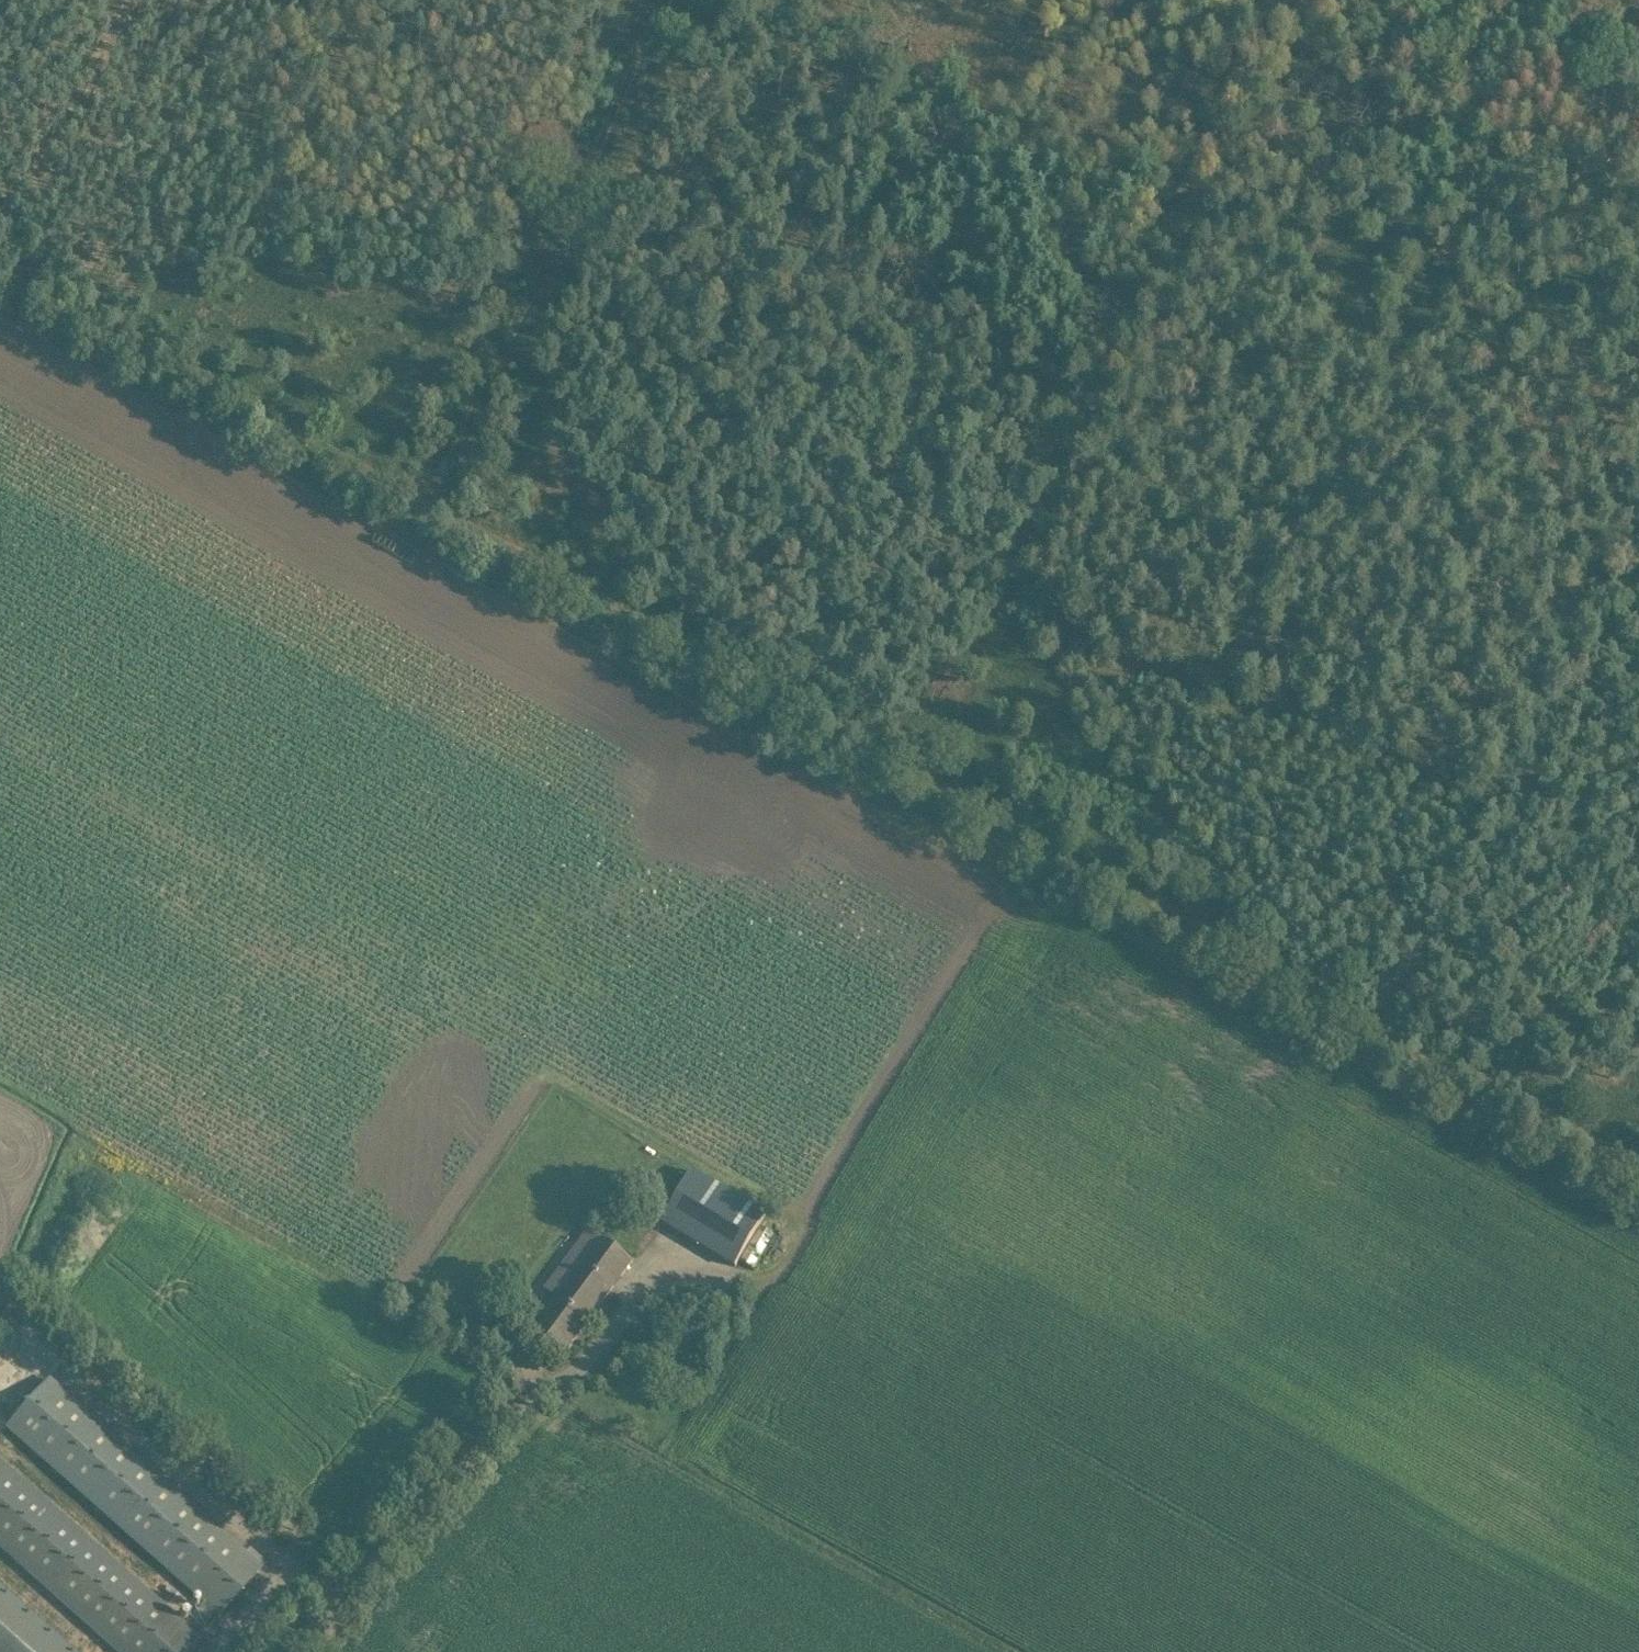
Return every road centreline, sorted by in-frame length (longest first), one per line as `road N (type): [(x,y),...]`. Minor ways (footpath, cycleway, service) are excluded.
road 1 (track): [(1638,1173),(0,260)]
road 2 (unclassified): [(317,1651),(531,1409)]

